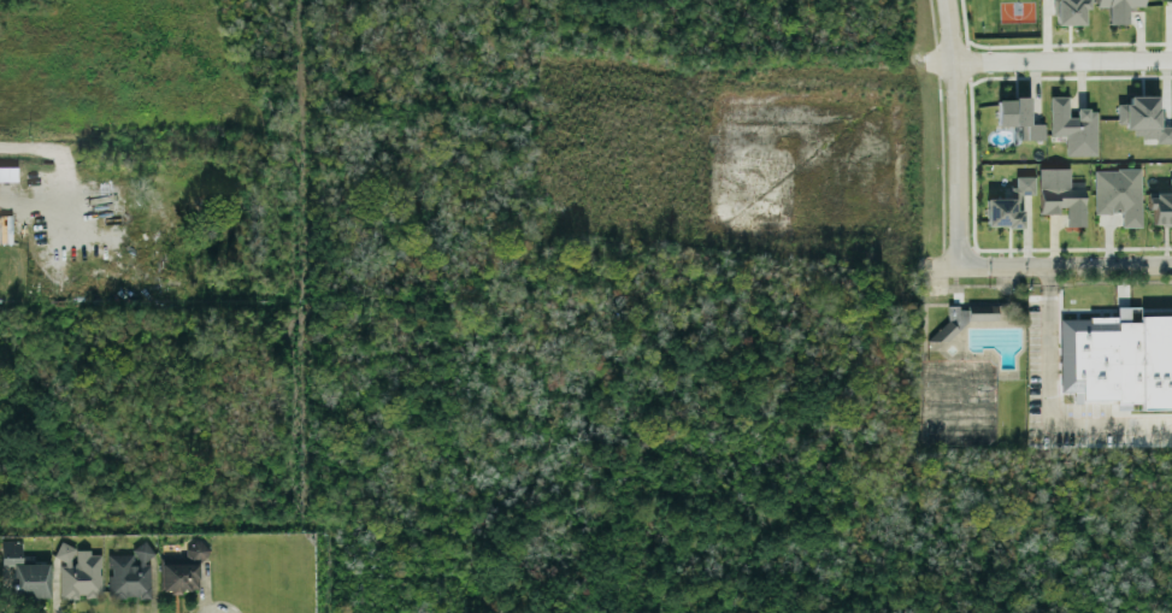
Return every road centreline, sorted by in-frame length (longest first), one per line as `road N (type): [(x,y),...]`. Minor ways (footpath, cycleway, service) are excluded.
road 1 (residential): [(961,265),(945,0)]
road 2 (residential): [(1171,60),(909,64)]
road 3 (residential): [(919,266),(1171,264)]

